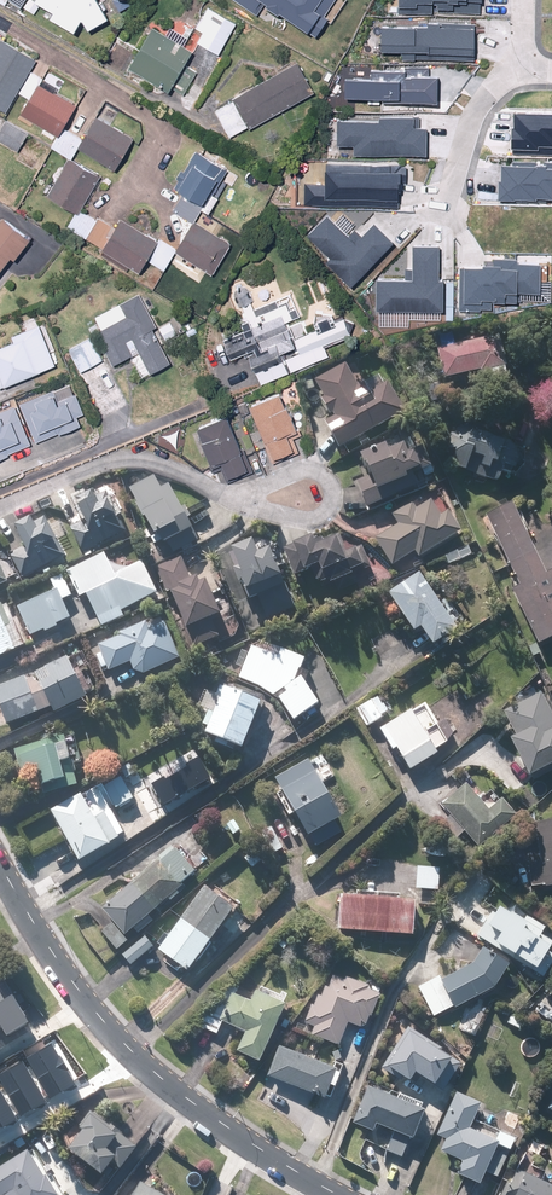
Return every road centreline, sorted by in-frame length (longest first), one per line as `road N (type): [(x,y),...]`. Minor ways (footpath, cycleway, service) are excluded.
road 1 (unclassified): [(0,867),(111,1036),(243,1138),(340,1194)]
road 2 (residential): [(524,68),(484,92),(466,120),(441,209)]

